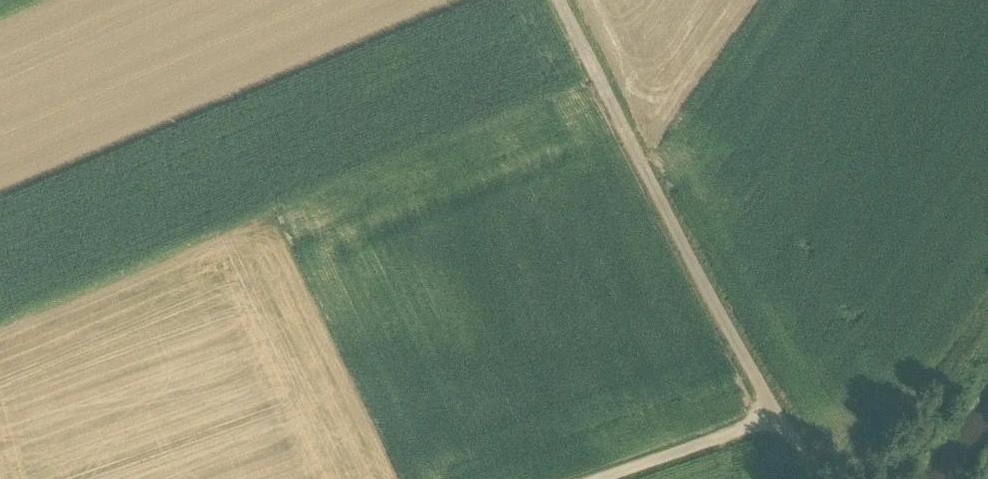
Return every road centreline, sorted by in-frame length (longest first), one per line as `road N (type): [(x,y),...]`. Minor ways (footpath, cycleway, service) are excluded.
road 1 (track): [(560,0),(776,427),(819,478)]
road 2 (track): [(776,427),(627,478)]

